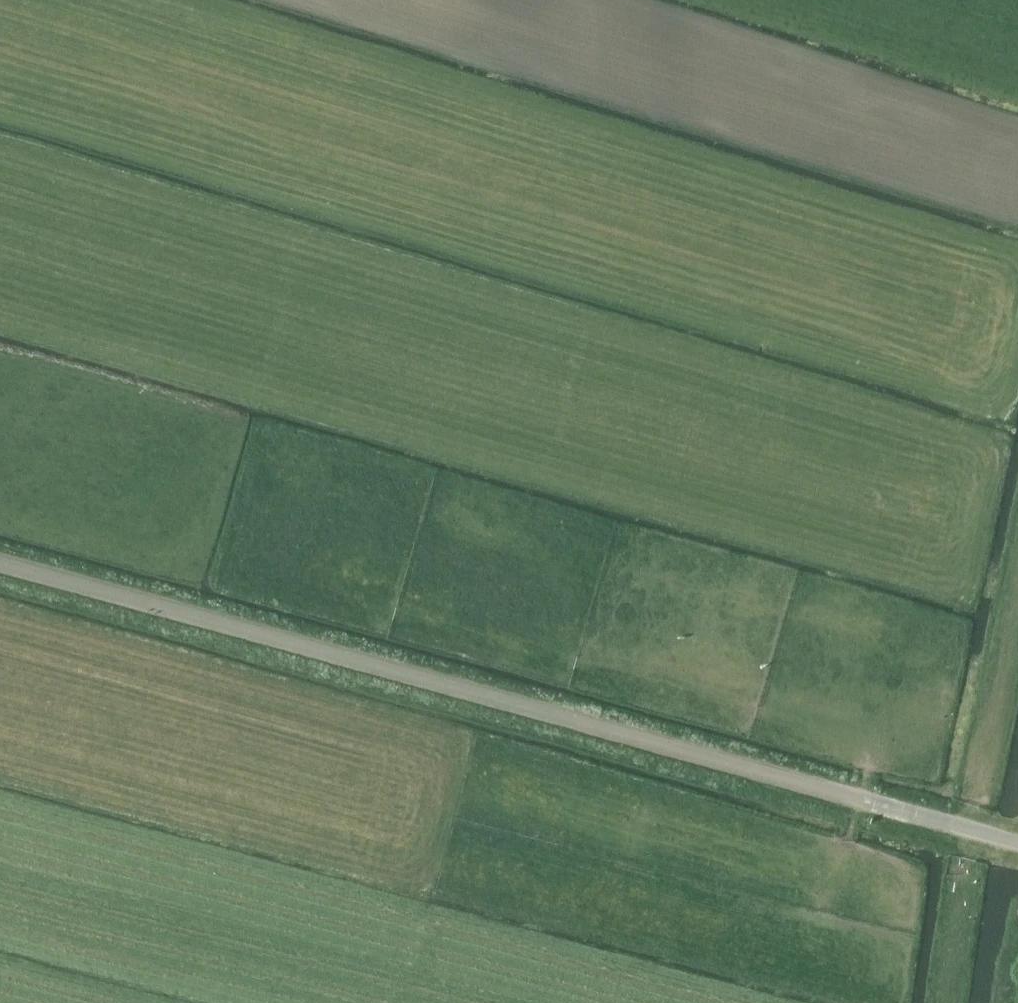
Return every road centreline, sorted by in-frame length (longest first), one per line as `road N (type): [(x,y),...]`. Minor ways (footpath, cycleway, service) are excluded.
road 1 (unclassified): [(1017,840),(0,565)]

